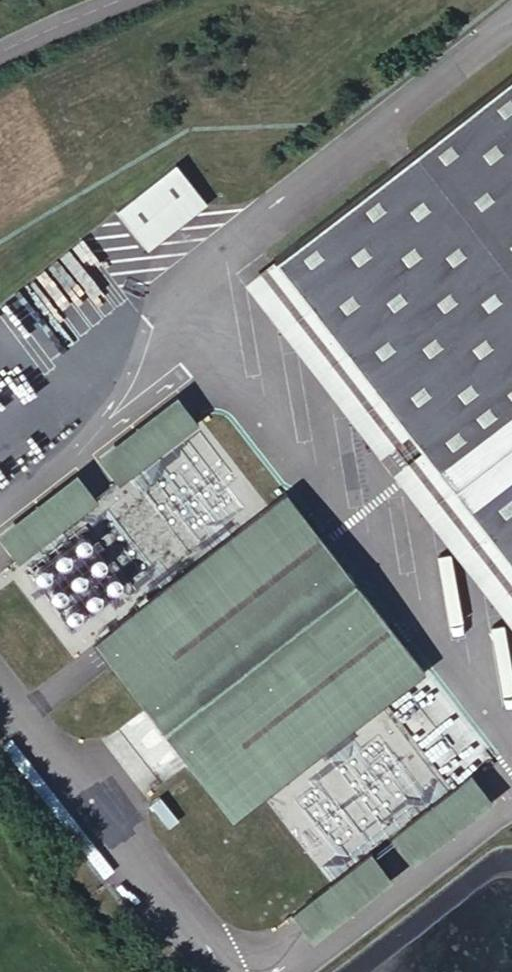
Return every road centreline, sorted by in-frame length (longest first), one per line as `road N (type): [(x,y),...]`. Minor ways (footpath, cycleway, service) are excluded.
road 1 (tertiary): [(119,0),(0,52)]

